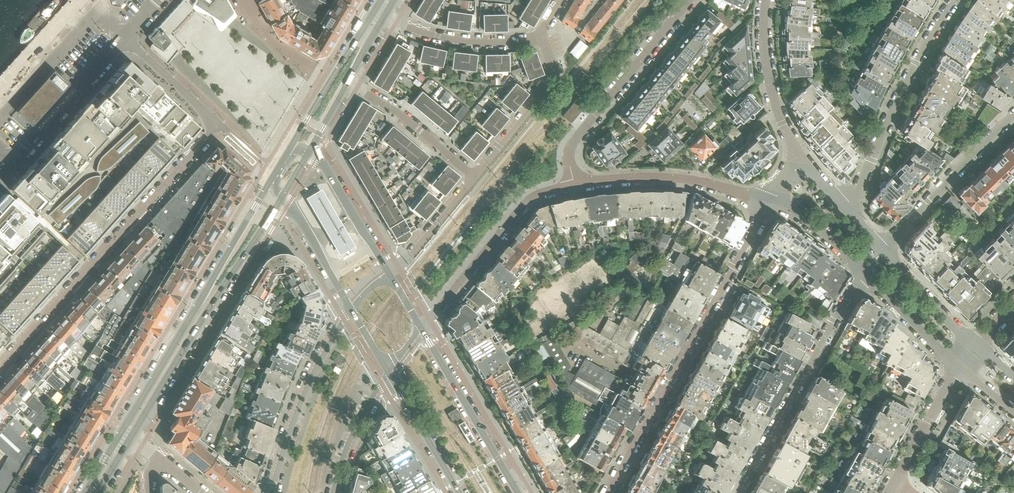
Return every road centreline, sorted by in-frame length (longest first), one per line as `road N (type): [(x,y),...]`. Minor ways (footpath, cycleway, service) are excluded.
road 1 (residential): [(0,368),(219,127),(124,37)]
road 2 (residential): [(610,492),(767,202)]
road 3 (secondary): [(274,178),(121,434)]
road 4 (secondary): [(131,441),(281,196)]
road 5 (residential): [(862,271),(738,492)]
road 6 (residential): [(846,210),(916,62),(955,0)]
road 7 (residential): [(575,185),(573,143),(690,0)]
road 8 (residential): [(421,329),(520,208),(575,185)]
road 9 (residential): [(352,310),(309,383),(272,492)]
road 10 (residential): [(575,185),(676,180),(767,202)]
road 11 (tertiary): [(517,492),(421,329)]
road 12 (residential): [(1013,116),(883,250)]
road 13 (residential): [(0,173),(124,37)]
road 14 (residential): [(542,37),(555,75),(476,175)]
road 15 (secondary): [(376,9),(293,147)]
road 16 (residential): [(799,155),(772,89),(767,0)]
road 17 (residential): [(386,15),(471,41),(542,37)]
road 18 (residential): [(476,175),(349,81)]
road 19 (tertiary): [(389,275),(309,150)]
road 20 (tertiary): [(391,376),(459,492)]
road 21 (tertiary): [(281,196),(352,310)]
road 22 (residential): [(476,175),(389,275)]
road 23 (residential): [(862,271),(955,365)]
road 24 (residential): [(334,492),(363,413),(391,376)]
road 25 (residential): [(970,344),(883,250)]
road 26 (residential): [(897,479),(955,365)]

